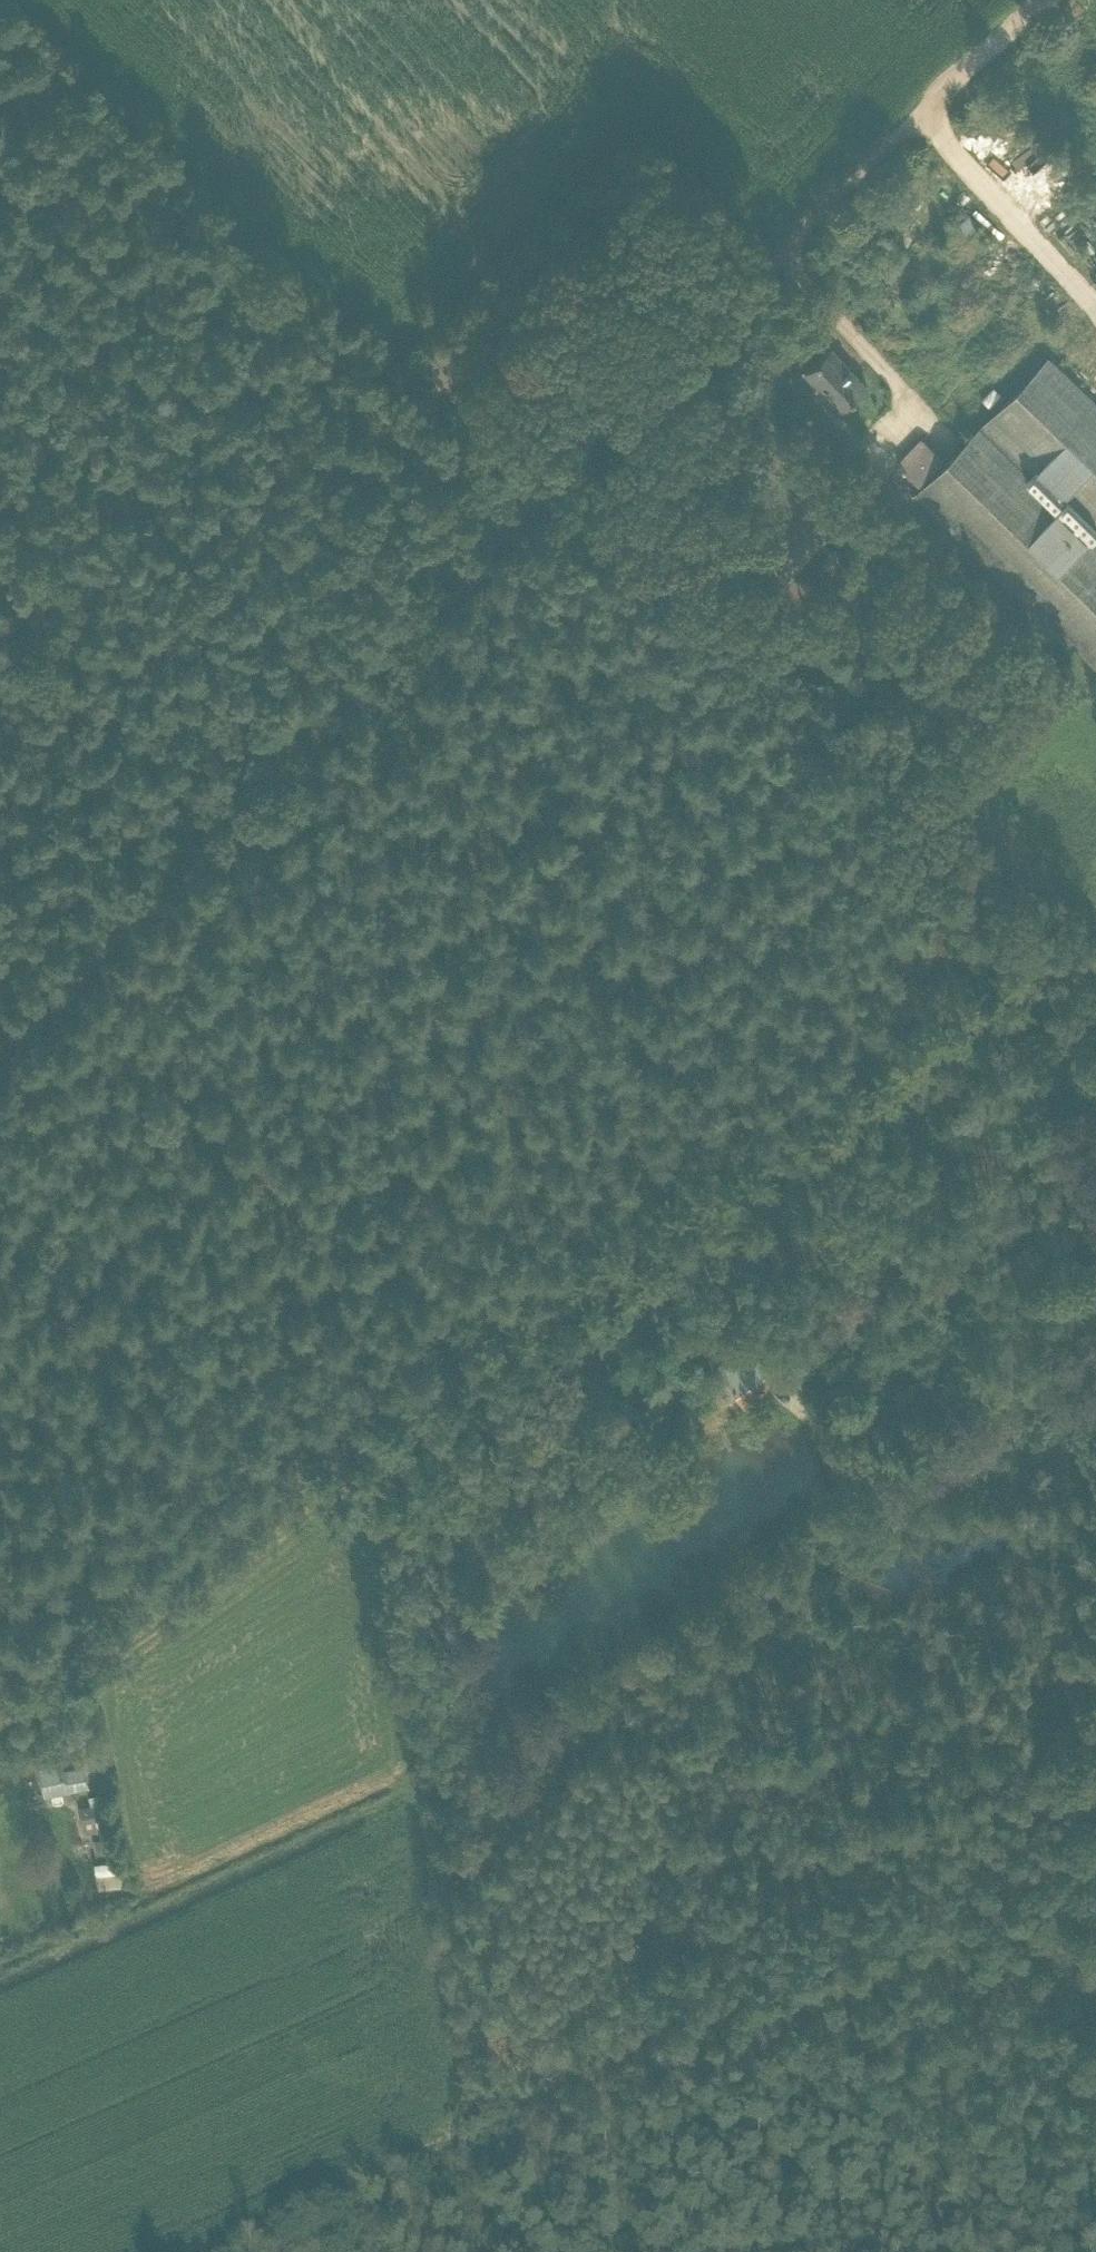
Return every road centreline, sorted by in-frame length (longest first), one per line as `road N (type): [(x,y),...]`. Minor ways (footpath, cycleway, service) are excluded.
road 1 (track): [(153,1624),(605,1303),(1032,975),(1028,940),(1007,910),(556,478)]
road 2 (track): [(1046,0),(556,478)]
road 3 (track): [(0,1731),(153,1624)]

